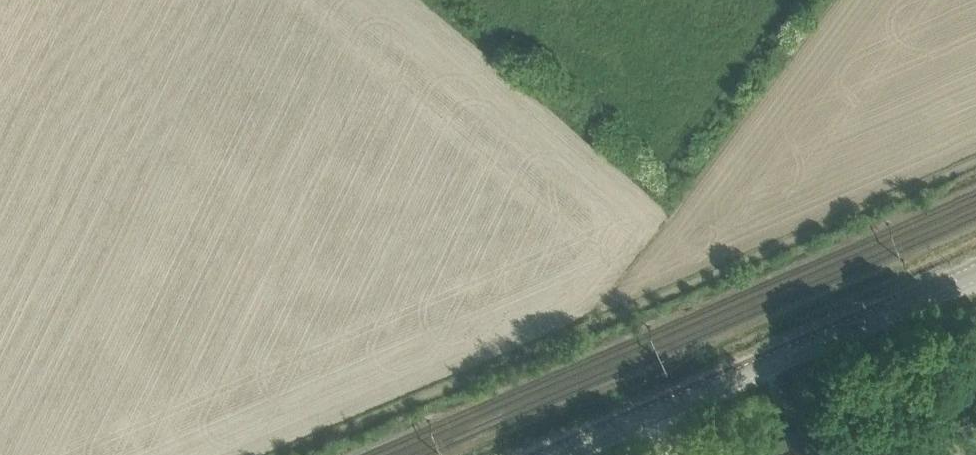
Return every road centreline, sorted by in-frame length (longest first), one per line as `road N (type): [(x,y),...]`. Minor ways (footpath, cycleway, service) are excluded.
road 1 (tertiary): [(557,454),(975,273)]

